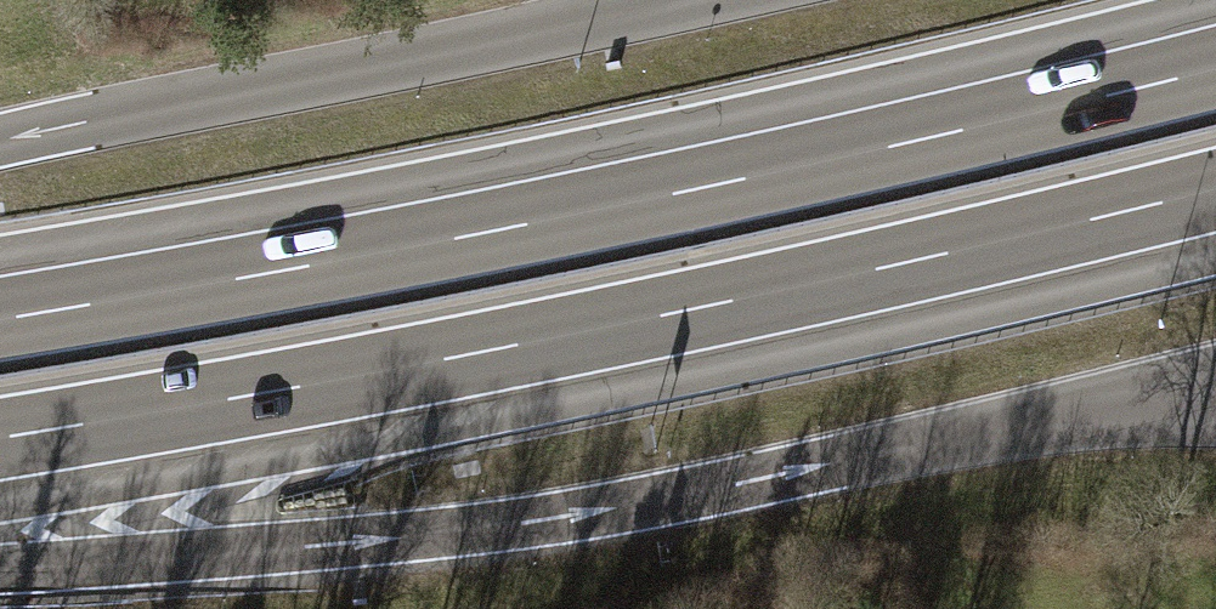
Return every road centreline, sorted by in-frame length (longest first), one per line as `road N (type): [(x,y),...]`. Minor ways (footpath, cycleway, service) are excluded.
road 1 (motorway): [(1215,68),(520,227),(0,317)]
road 2 (motorway): [(0,437),(506,350),(1215,189)]
road 3 (motorway): [(0,569),(511,524),(831,465),(1105,402)]
road 4 (motorway): [(614,19),(0,142)]

